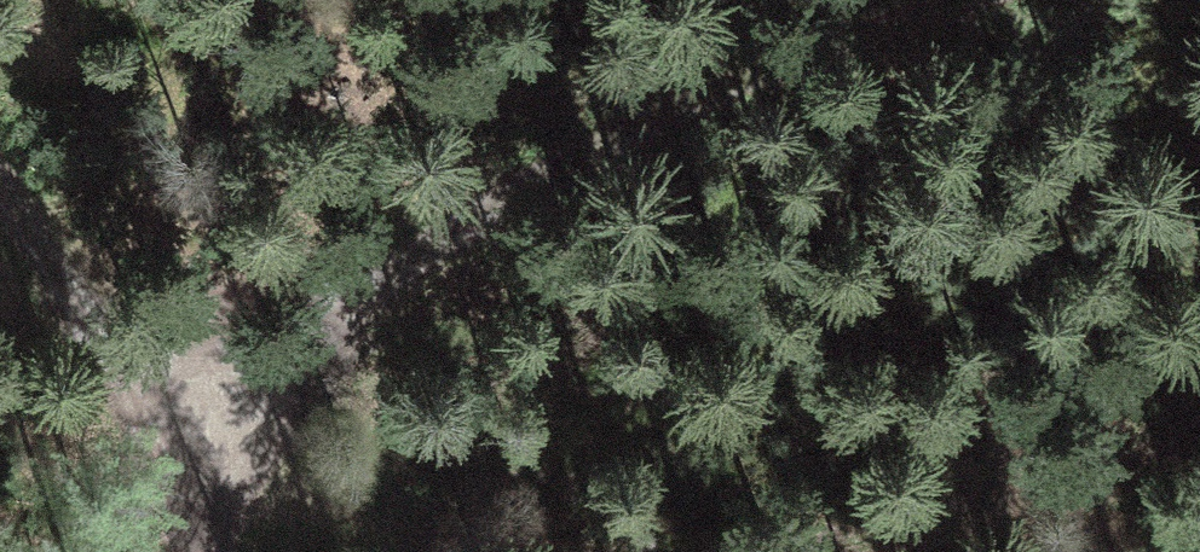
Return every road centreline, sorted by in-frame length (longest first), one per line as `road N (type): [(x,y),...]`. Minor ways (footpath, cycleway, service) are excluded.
road 1 (track): [(159,439),(539,192),(927,0)]
road 2 (track): [(180,551),(159,439),(0,170)]
road 3 (track): [(1199,442),(1085,484),(807,551)]
road 4 (track): [(563,551),(175,500)]

